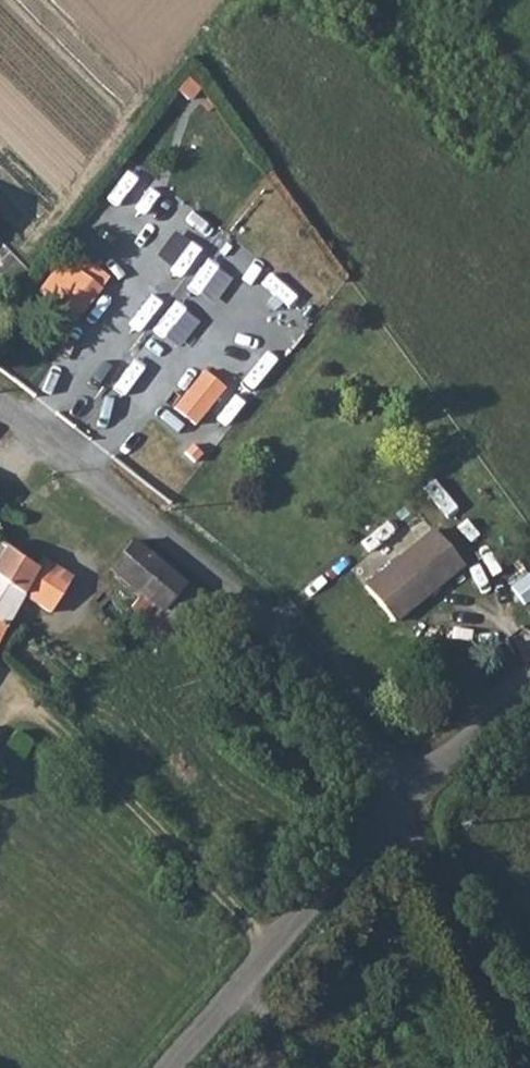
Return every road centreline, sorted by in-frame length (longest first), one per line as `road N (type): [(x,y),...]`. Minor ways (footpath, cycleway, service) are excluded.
road 1 (unclassified): [(0,405),(270,624),(336,698),(400,805)]
road 2 (unclassified): [(162,1067),(400,805)]
road 3 (unclassified): [(400,805),(529,678)]

